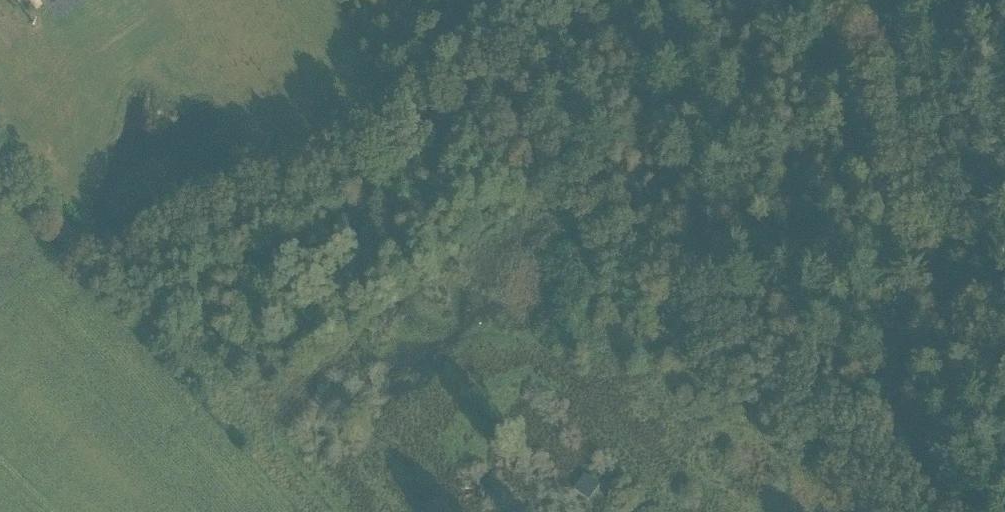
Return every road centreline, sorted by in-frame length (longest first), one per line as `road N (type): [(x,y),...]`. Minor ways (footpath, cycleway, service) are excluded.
road 1 (unclassified): [(94,256),(0,153)]

